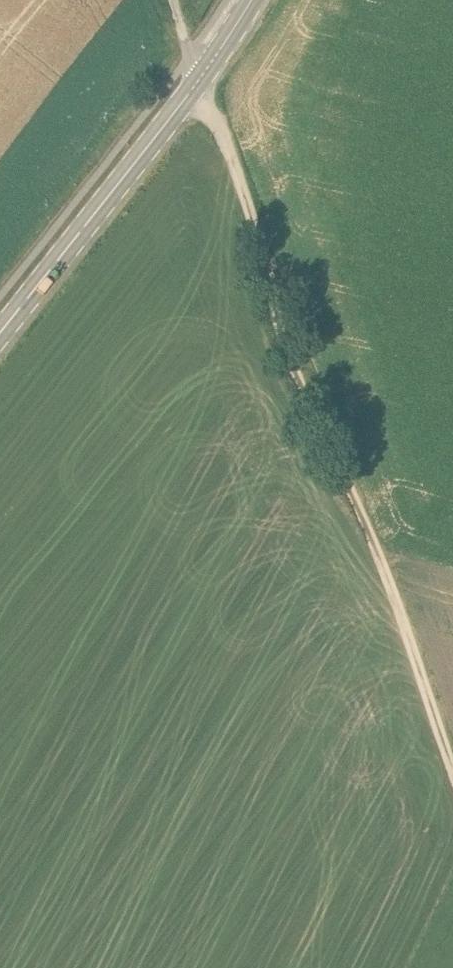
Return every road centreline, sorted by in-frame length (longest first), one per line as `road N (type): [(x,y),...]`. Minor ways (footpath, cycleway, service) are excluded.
road 1 (track): [(171,0),(202,97),(227,142),(290,360),(394,595),(452,772)]
road 2 (secondary): [(0,334),(251,0)]

